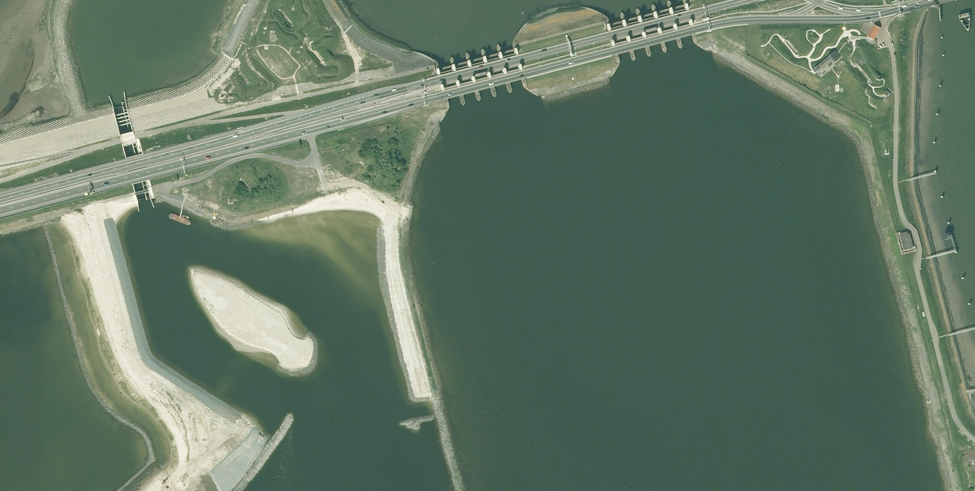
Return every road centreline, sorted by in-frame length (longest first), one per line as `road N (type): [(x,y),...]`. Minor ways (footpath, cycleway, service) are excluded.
road 1 (motorway): [(362,116),(710,25),(782,19)]
road 2 (motorway): [(746,0),(358,102)]
road 3 (motorway): [(271,127),(0,199)]
road 4 (motorway): [(0,211),(266,141)]

